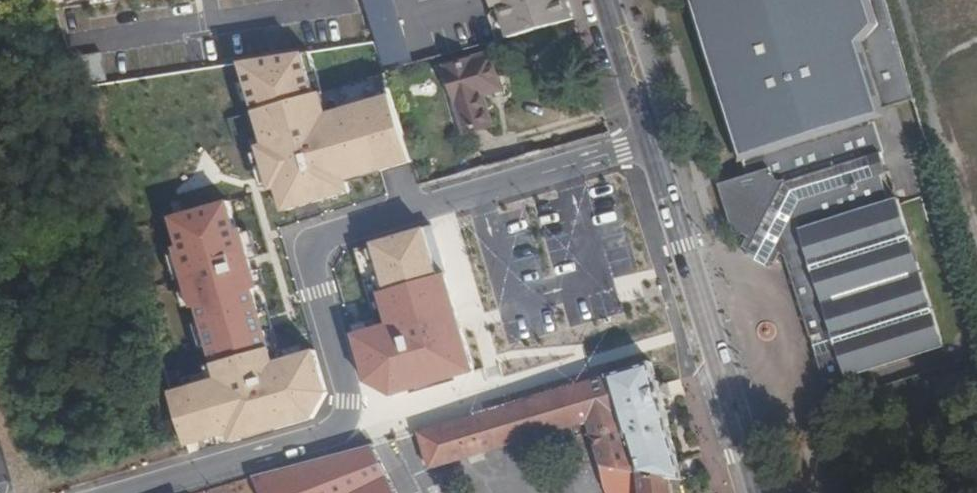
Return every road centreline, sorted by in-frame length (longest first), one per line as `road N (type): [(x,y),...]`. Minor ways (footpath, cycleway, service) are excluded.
road 1 (tertiary): [(602,0),(757,492)]

